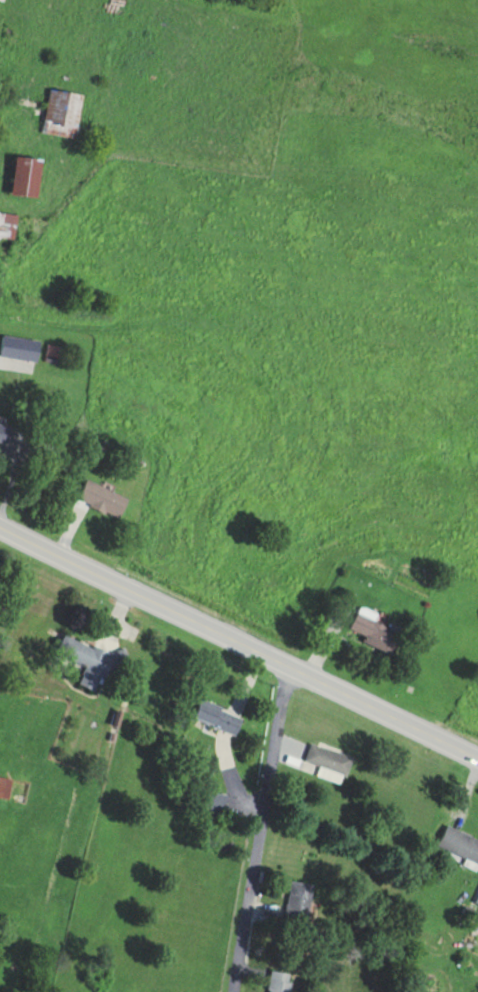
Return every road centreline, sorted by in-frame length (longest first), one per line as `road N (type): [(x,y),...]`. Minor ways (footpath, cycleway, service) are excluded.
road 1 (primary): [(0,522),(477,756)]
road 2 (residential): [(237,991),(290,665)]

